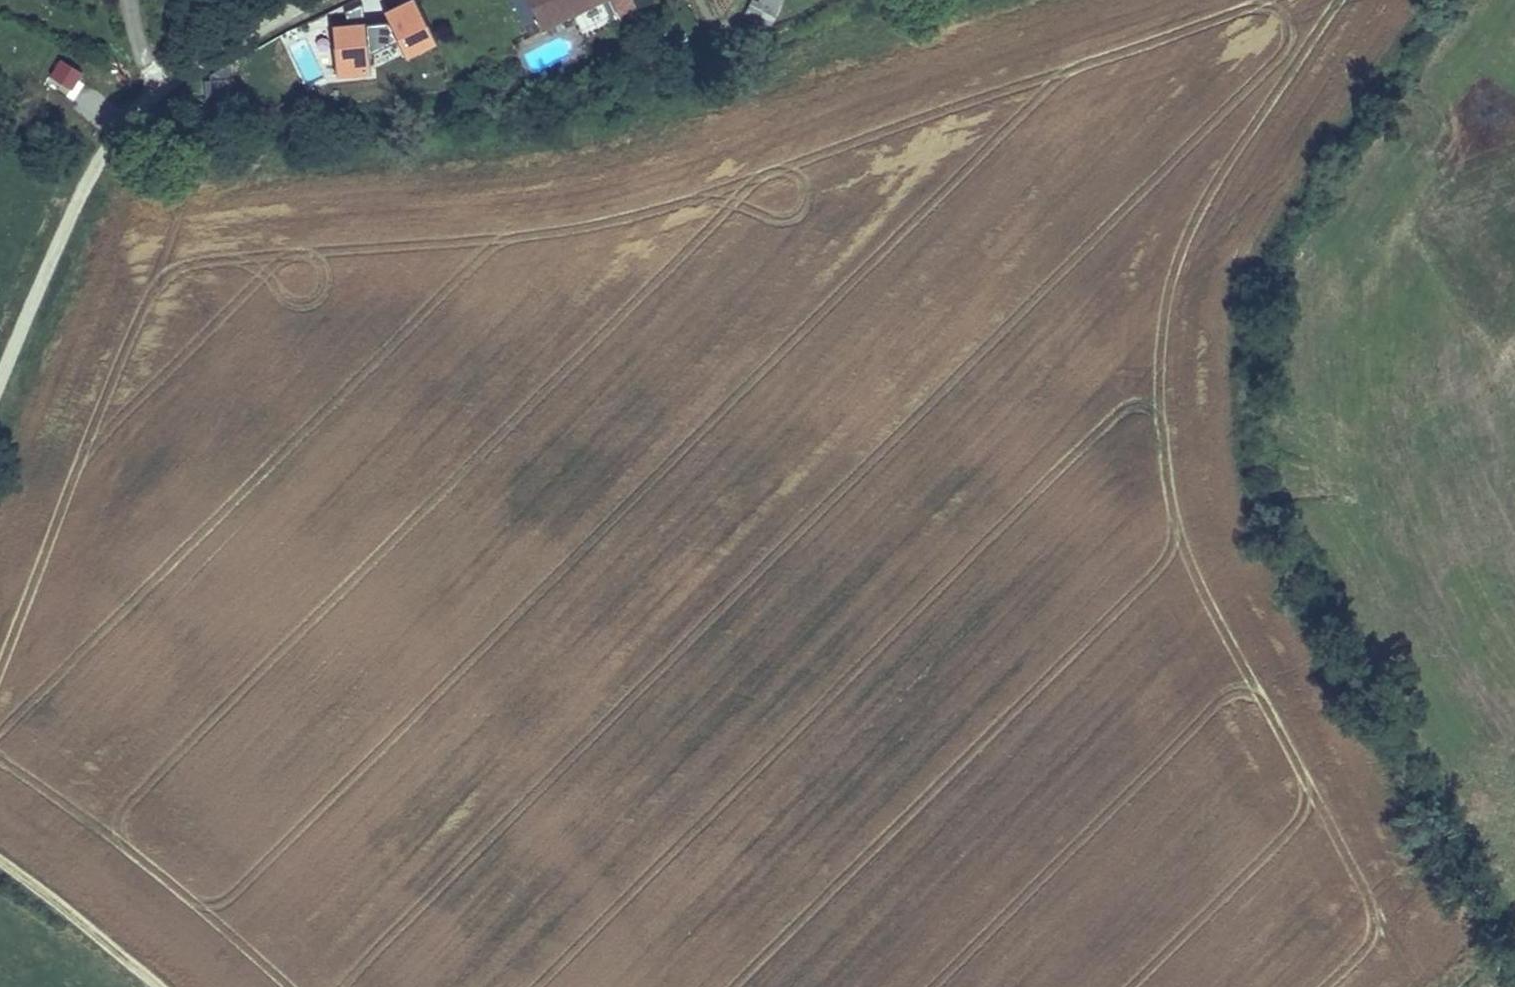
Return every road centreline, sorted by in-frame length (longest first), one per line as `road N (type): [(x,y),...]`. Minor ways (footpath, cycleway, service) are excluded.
road 1 (residential): [(312,0),(169,80),(105,141),(0,380)]
road 2 (track): [(156,986),(0,859)]

